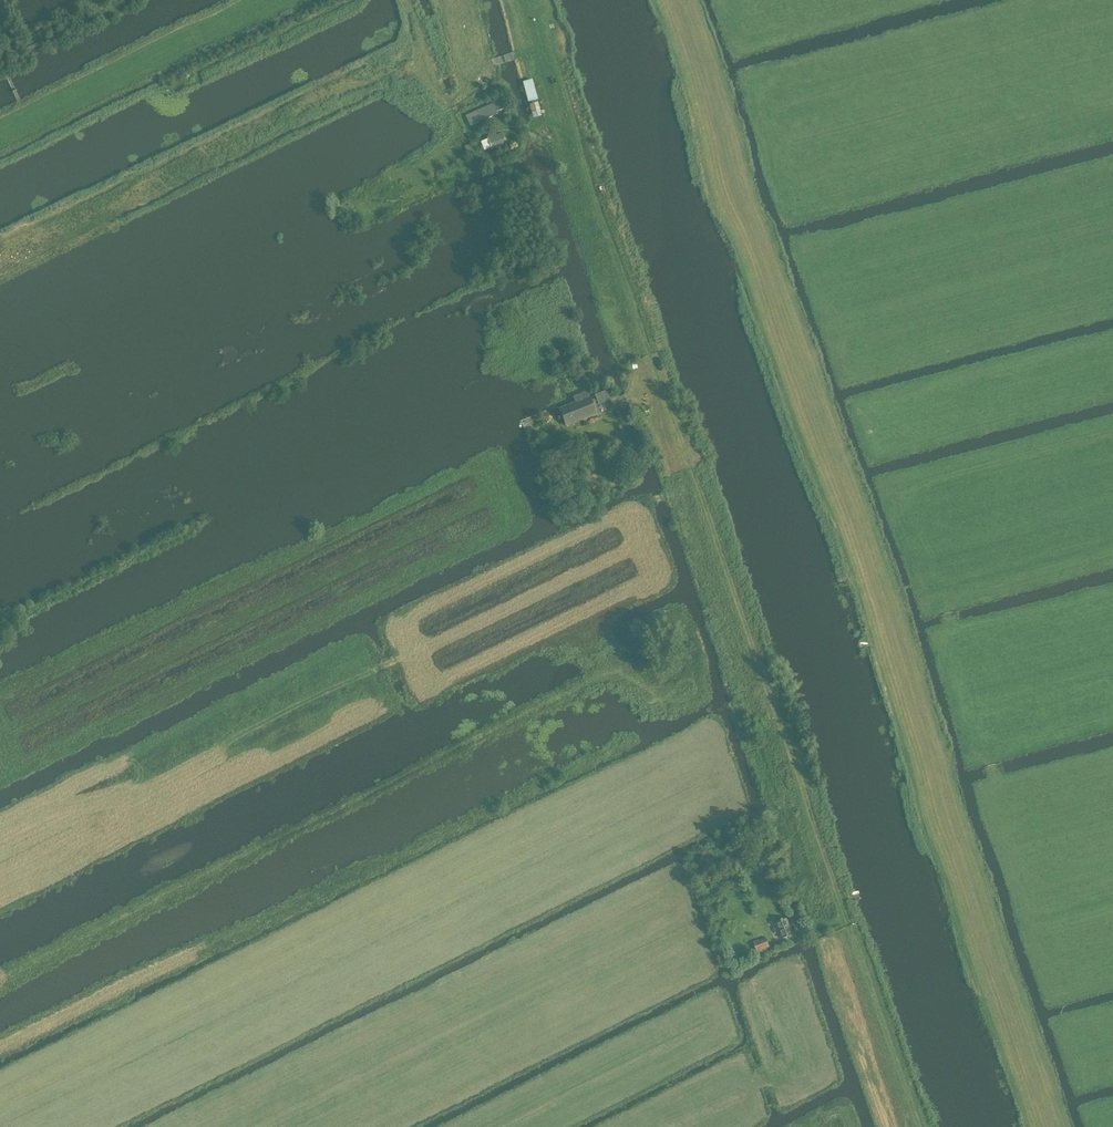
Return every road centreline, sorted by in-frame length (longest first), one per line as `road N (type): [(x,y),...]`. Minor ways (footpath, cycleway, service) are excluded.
road 1 (track): [(920,1126),(597,205),(535,0)]

